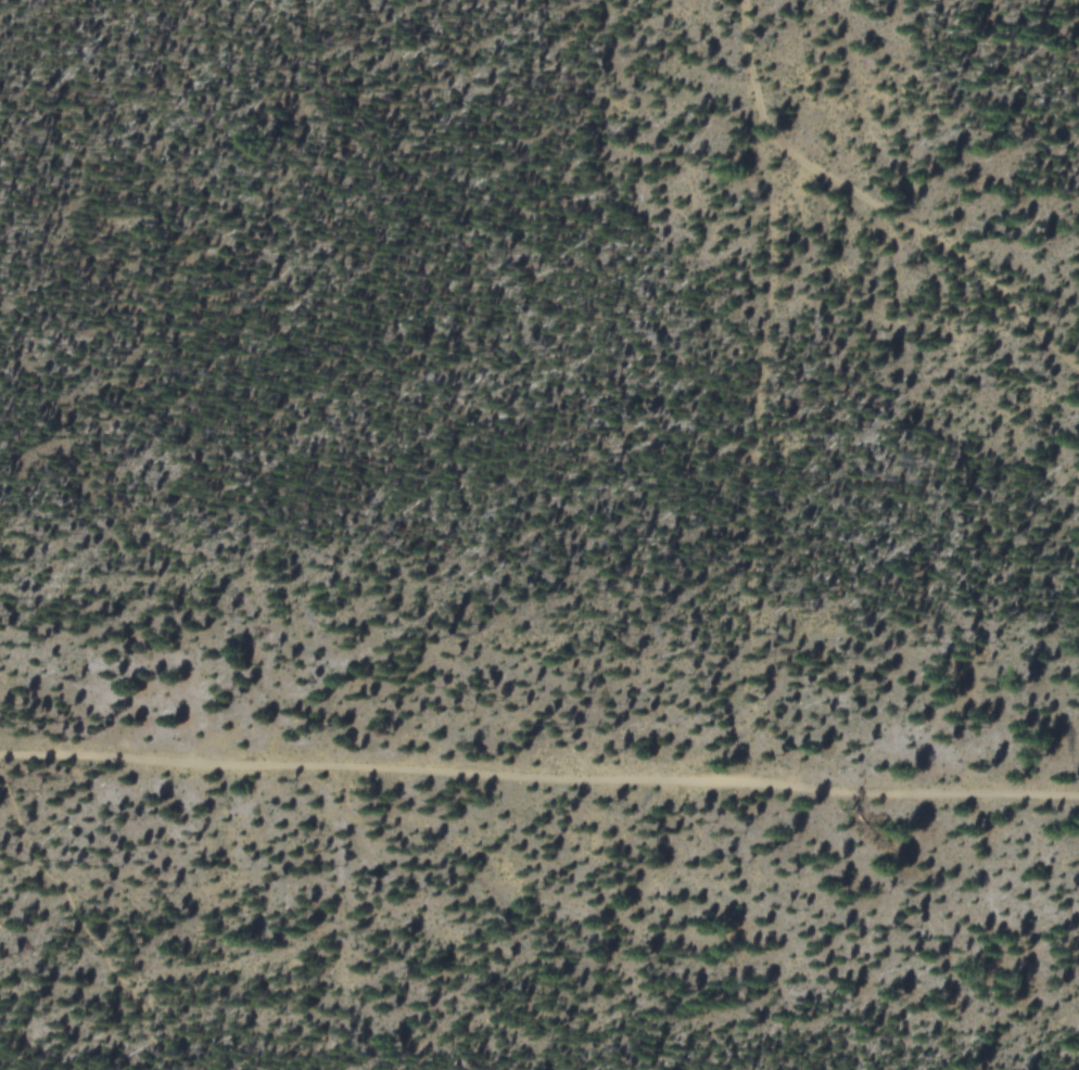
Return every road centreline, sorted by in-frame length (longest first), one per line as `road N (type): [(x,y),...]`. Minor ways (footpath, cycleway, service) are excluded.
road 1 (track): [(767,144),(772,341),(754,560),(753,786)]
road 2 (track): [(1078,366),(961,264),(767,144),(751,0)]

